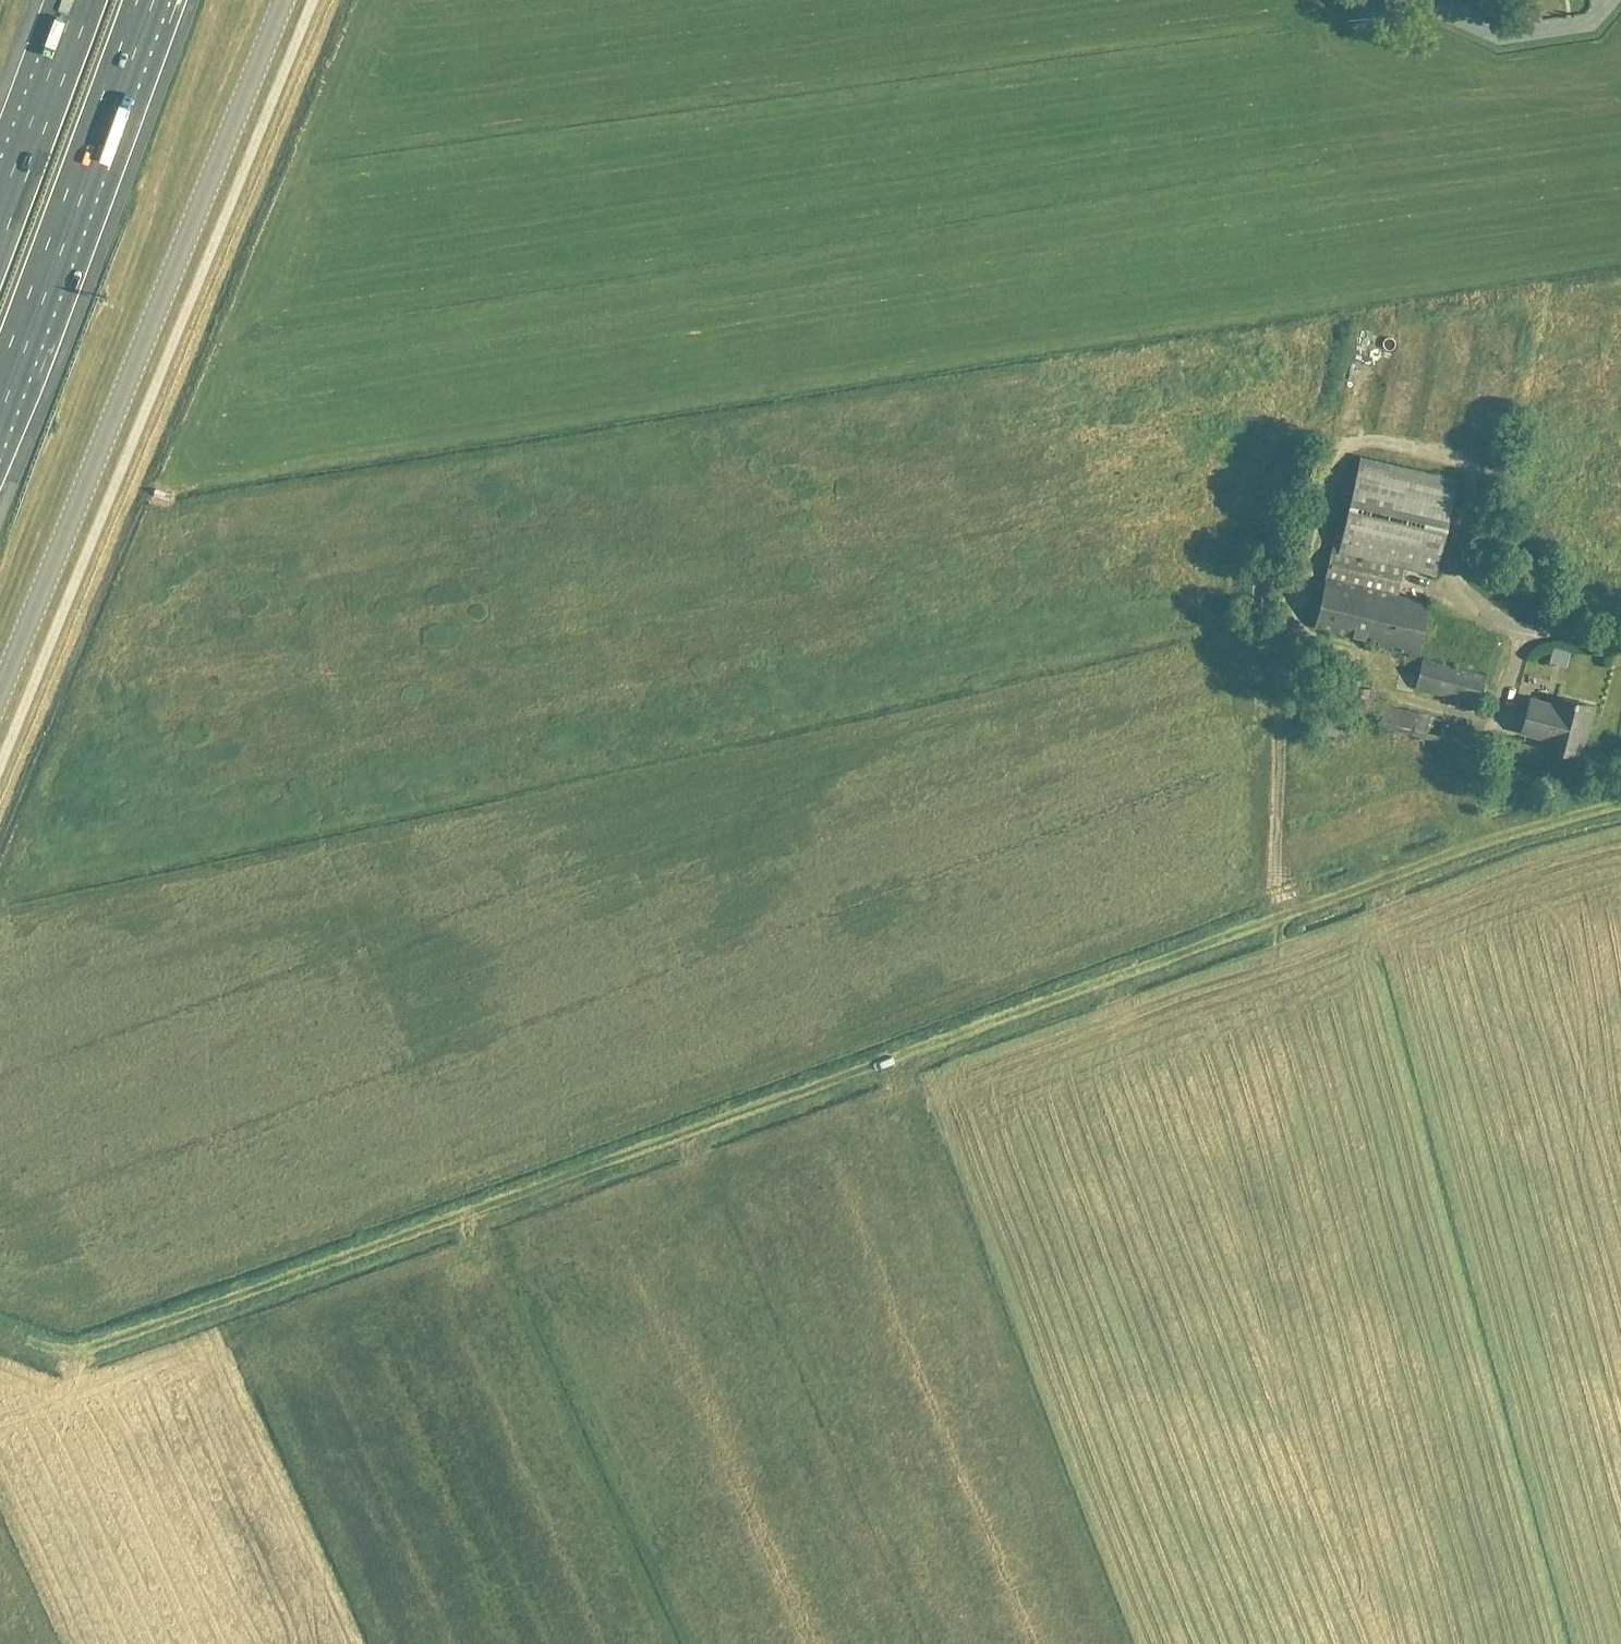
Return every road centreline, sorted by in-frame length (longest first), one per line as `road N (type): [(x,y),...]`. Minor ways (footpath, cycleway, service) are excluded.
road 1 (unclassified): [(0,694),(284,0)]
road 2 (motorway): [(0,392),(144,0)]
road 3 (motorway): [(81,0),(0,214)]

